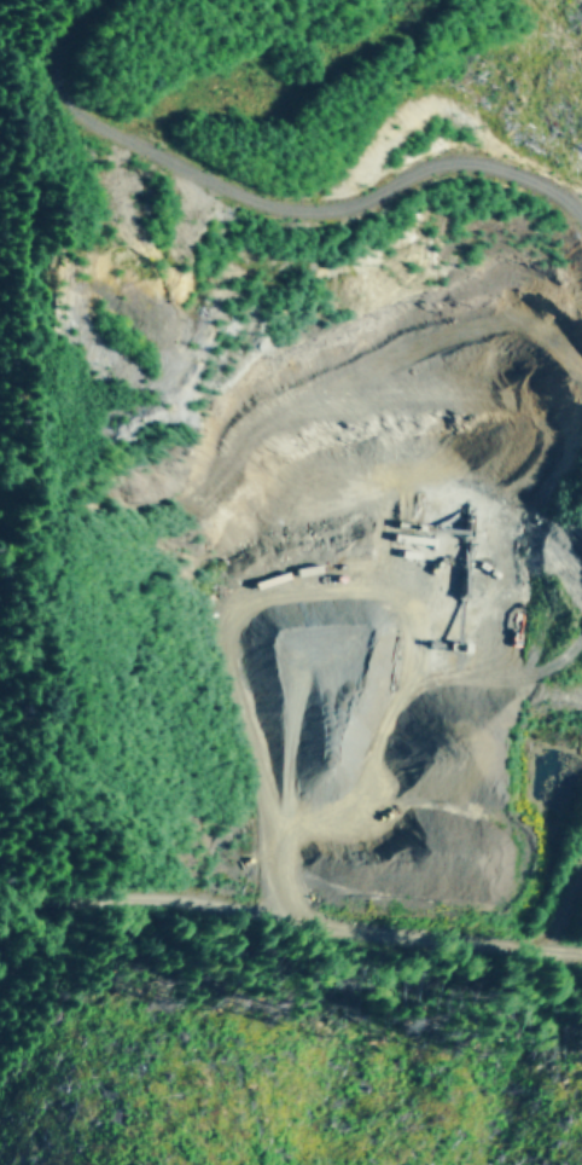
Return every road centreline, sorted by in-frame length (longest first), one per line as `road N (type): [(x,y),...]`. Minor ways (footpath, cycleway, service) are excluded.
road 1 (track): [(581,210),(524,173),(455,158),(423,166),(362,201),(291,209),(66,104),(58,89),(63,47),(103,0)]
road 2 (track): [(71,900),(162,893),(547,938)]

